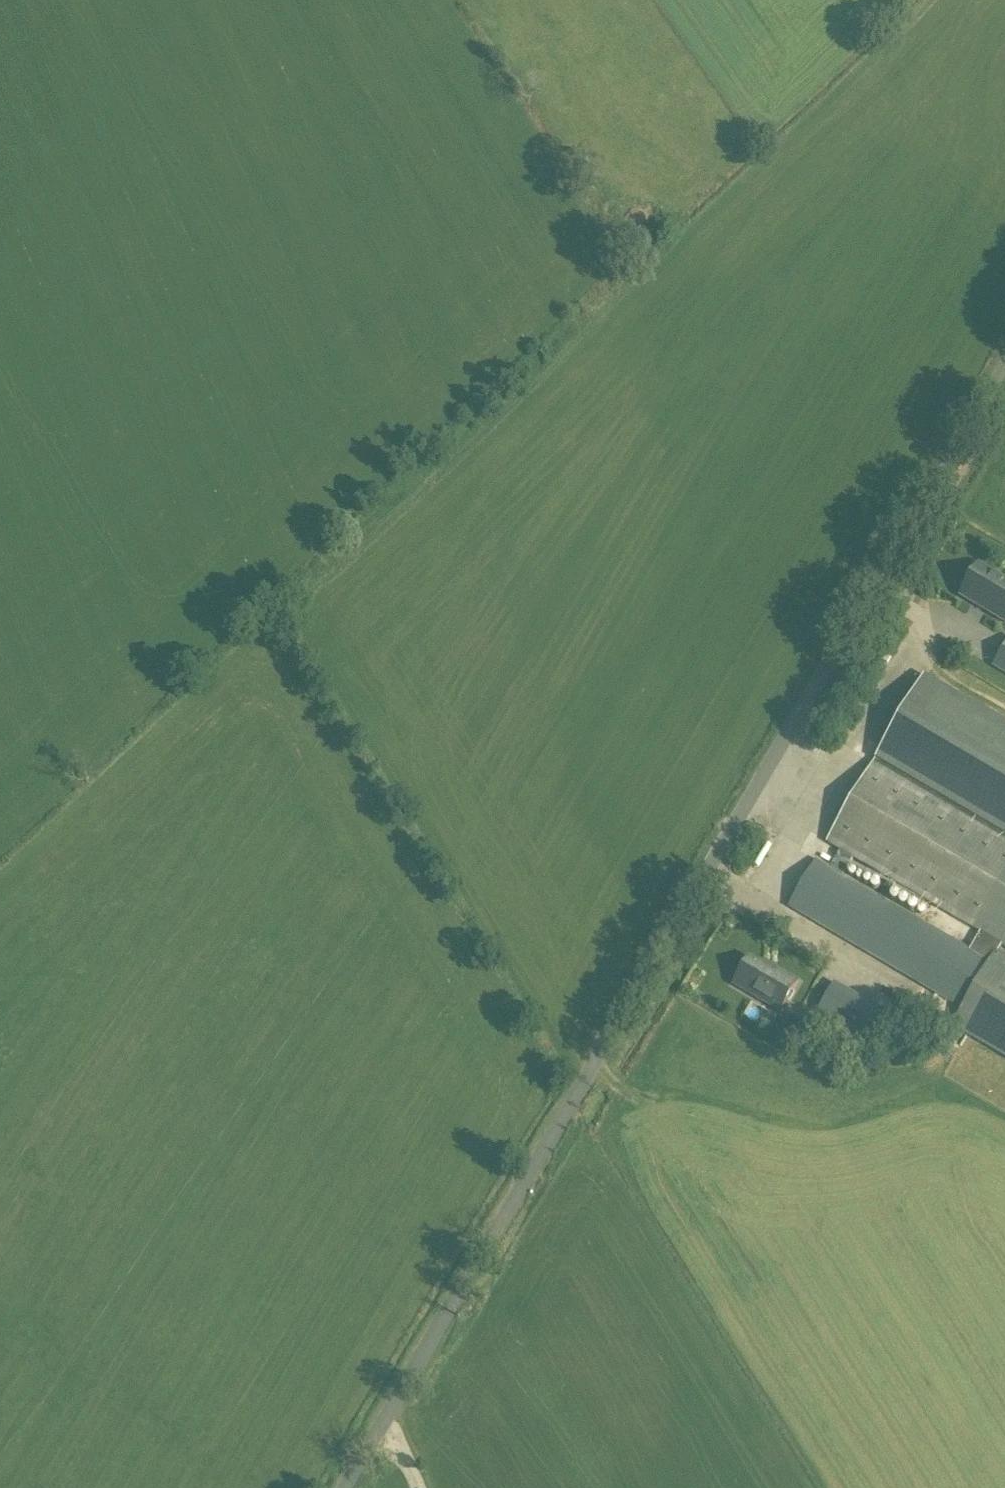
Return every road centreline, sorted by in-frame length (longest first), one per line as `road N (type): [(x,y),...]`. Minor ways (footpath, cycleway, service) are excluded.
road 1 (unclassified): [(346,1487),(1004,377)]

